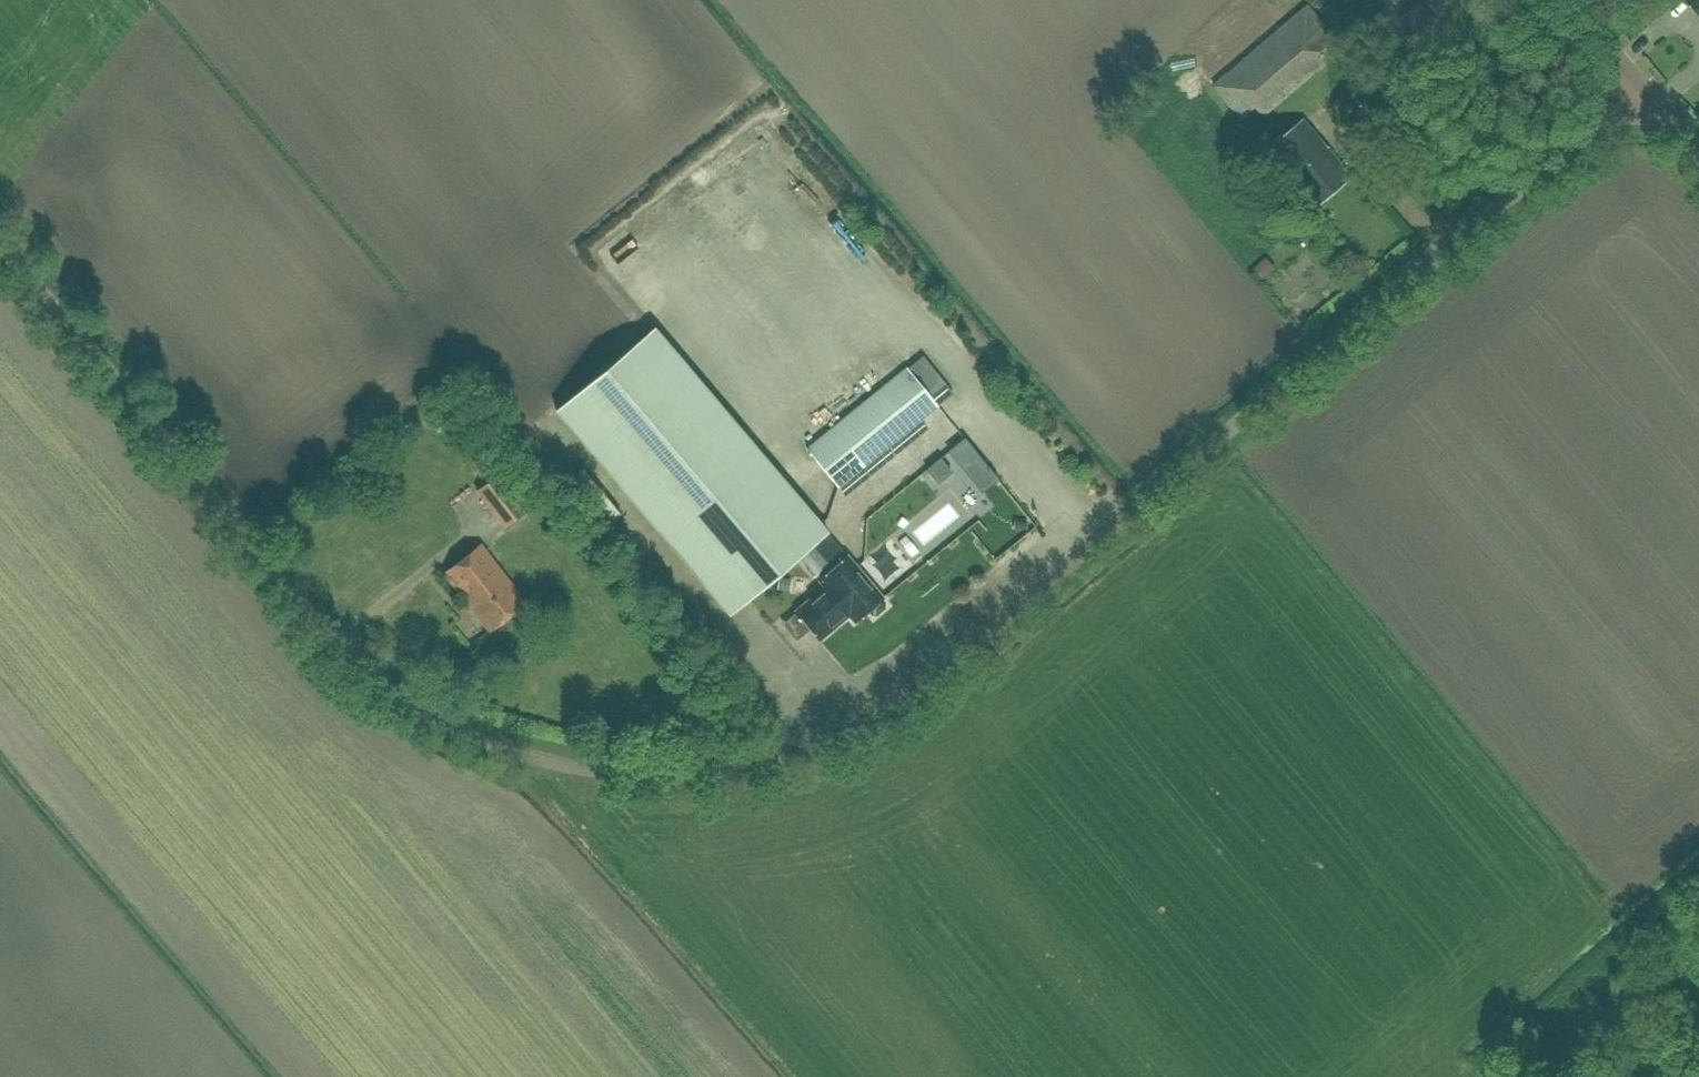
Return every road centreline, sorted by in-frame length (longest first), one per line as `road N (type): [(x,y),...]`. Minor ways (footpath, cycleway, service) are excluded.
road 1 (unclassified): [(0,244),(351,656),(420,709),(508,751),(623,774),(684,774),(744,767),(809,746),(925,684),(1640,88)]

